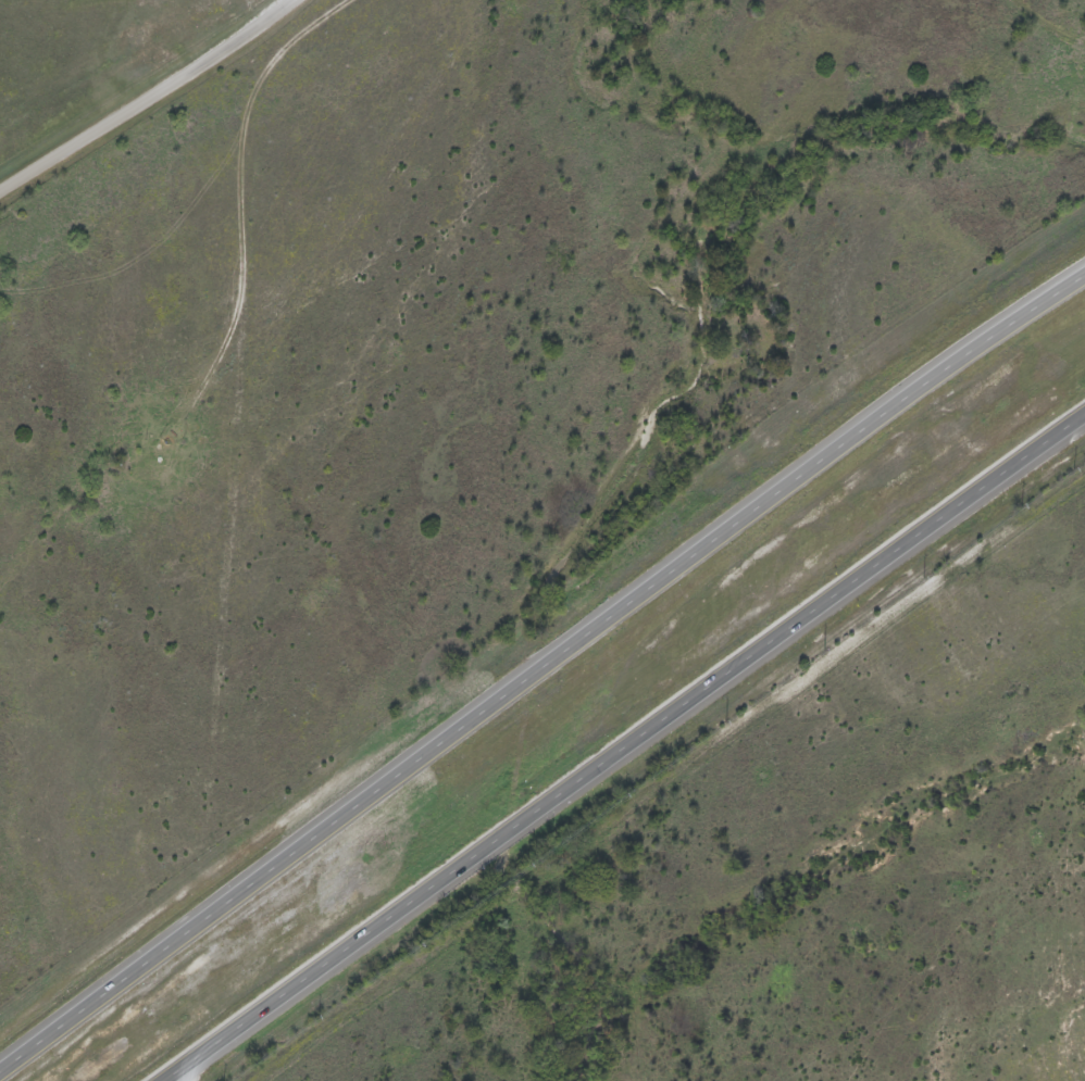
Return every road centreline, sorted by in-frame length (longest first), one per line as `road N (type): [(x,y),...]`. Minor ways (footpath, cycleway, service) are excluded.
road 1 (trunk): [(1084,271),(834,448),(0,1069)]
road 2 (trunk): [(161,1080),(1084,411)]
road 3 (residential): [(0,182),(287,0)]
road 4 (residential): [(235,299),(236,139),(249,85),(285,39),(338,0)]
road 5 (residential): [(191,436),(216,428),(230,408),(235,299)]
road 6 (residential): [(235,299),(176,416),(177,428),(191,436)]

